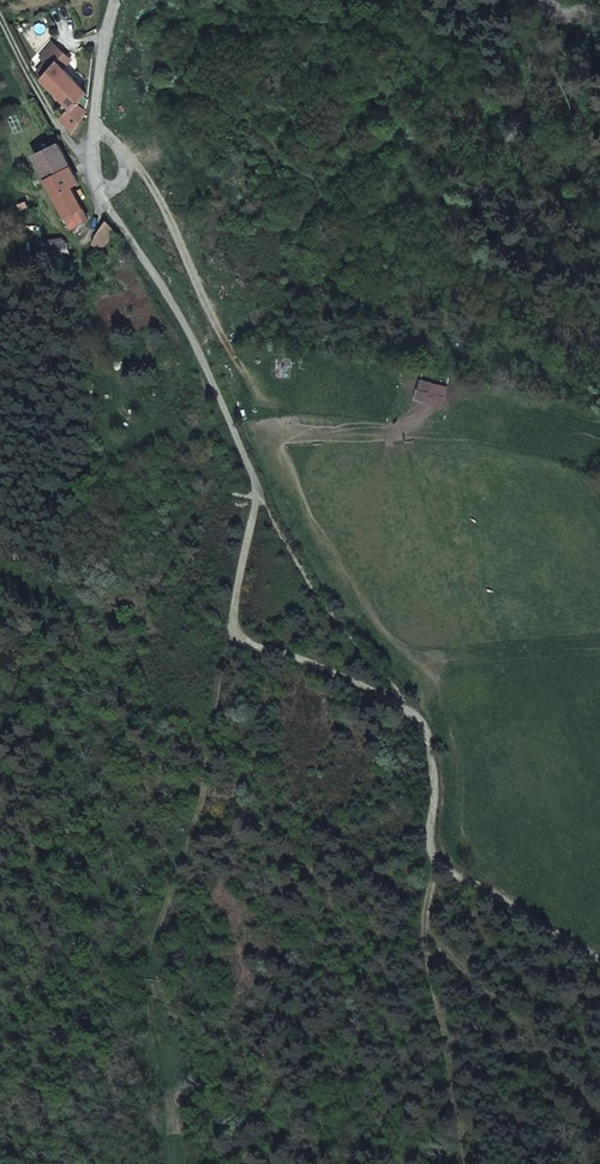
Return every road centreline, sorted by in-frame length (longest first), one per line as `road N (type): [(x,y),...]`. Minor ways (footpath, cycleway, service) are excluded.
road 1 (track): [(599,967),(434,858),(433,771),(423,723),(279,535),(259,492)]
road 2 (track): [(235,634),(217,695),(205,787),(153,946),(191,1163)]
road 3 (residential): [(259,492),(185,321),(96,187),(93,141),(112,0)]
road 4 (track): [(257,493),(235,634),(414,711)]
road 5 (track): [(0,10),(44,105),(92,169)]

